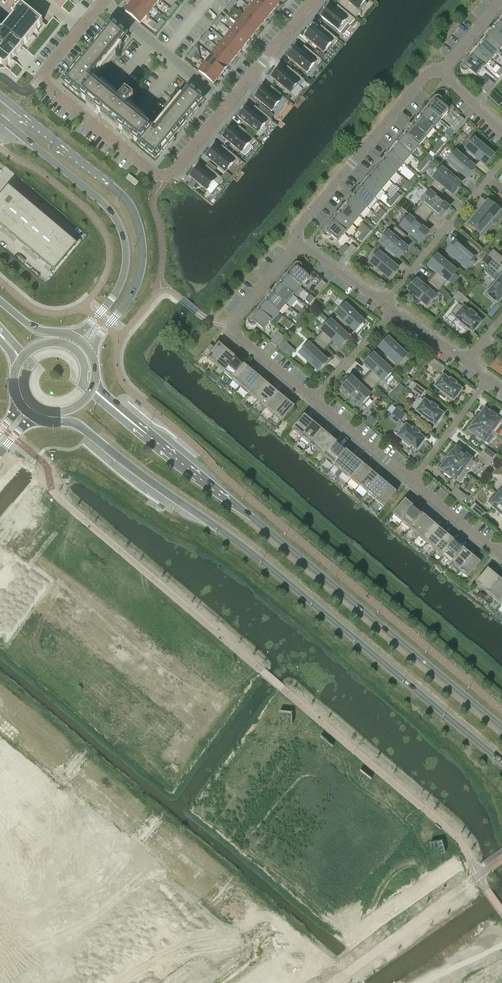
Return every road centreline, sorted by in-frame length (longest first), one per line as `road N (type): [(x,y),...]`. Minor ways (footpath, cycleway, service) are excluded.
road 1 (secondary): [(33,416),(86,430),(262,561),(501,764)]
road 2 (secondary): [(501,728),(92,388)]
road 3 (residential): [(102,0),(44,69),(48,87),(162,178),(228,105)]
road 4 (secondary): [(88,349),(134,290),(141,232),(113,188),(14,109)]
road 5 (secondary): [(4,124),(102,203),(122,232),(121,283),(75,339)]
road 6 (residential): [(299,243),(297,229),(422,80),(439,72)]
road 7 (residential): [(313,399),(227,326),(299,243)]
road 8 (residential): [(384,306),(501,163)]
road 9 (residential): [(102,0),(228,105)]
road 10 (residential): [(228,105),(313,0)]
road 11 (residential): [(412,481),(313,399)]
road 12 (residential): [(412,481),(487,380)]

